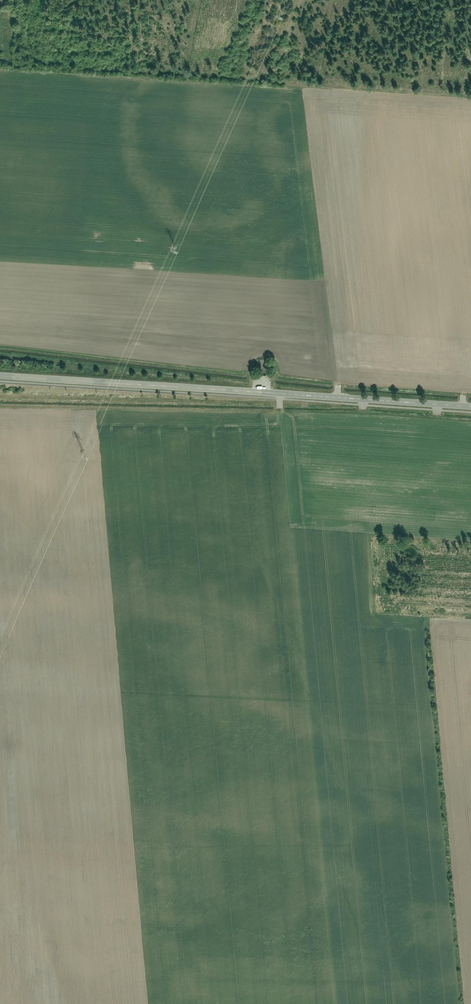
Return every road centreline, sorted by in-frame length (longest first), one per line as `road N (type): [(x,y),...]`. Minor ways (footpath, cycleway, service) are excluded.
road 1 (tertiary): [(470,407),(0,375)]

